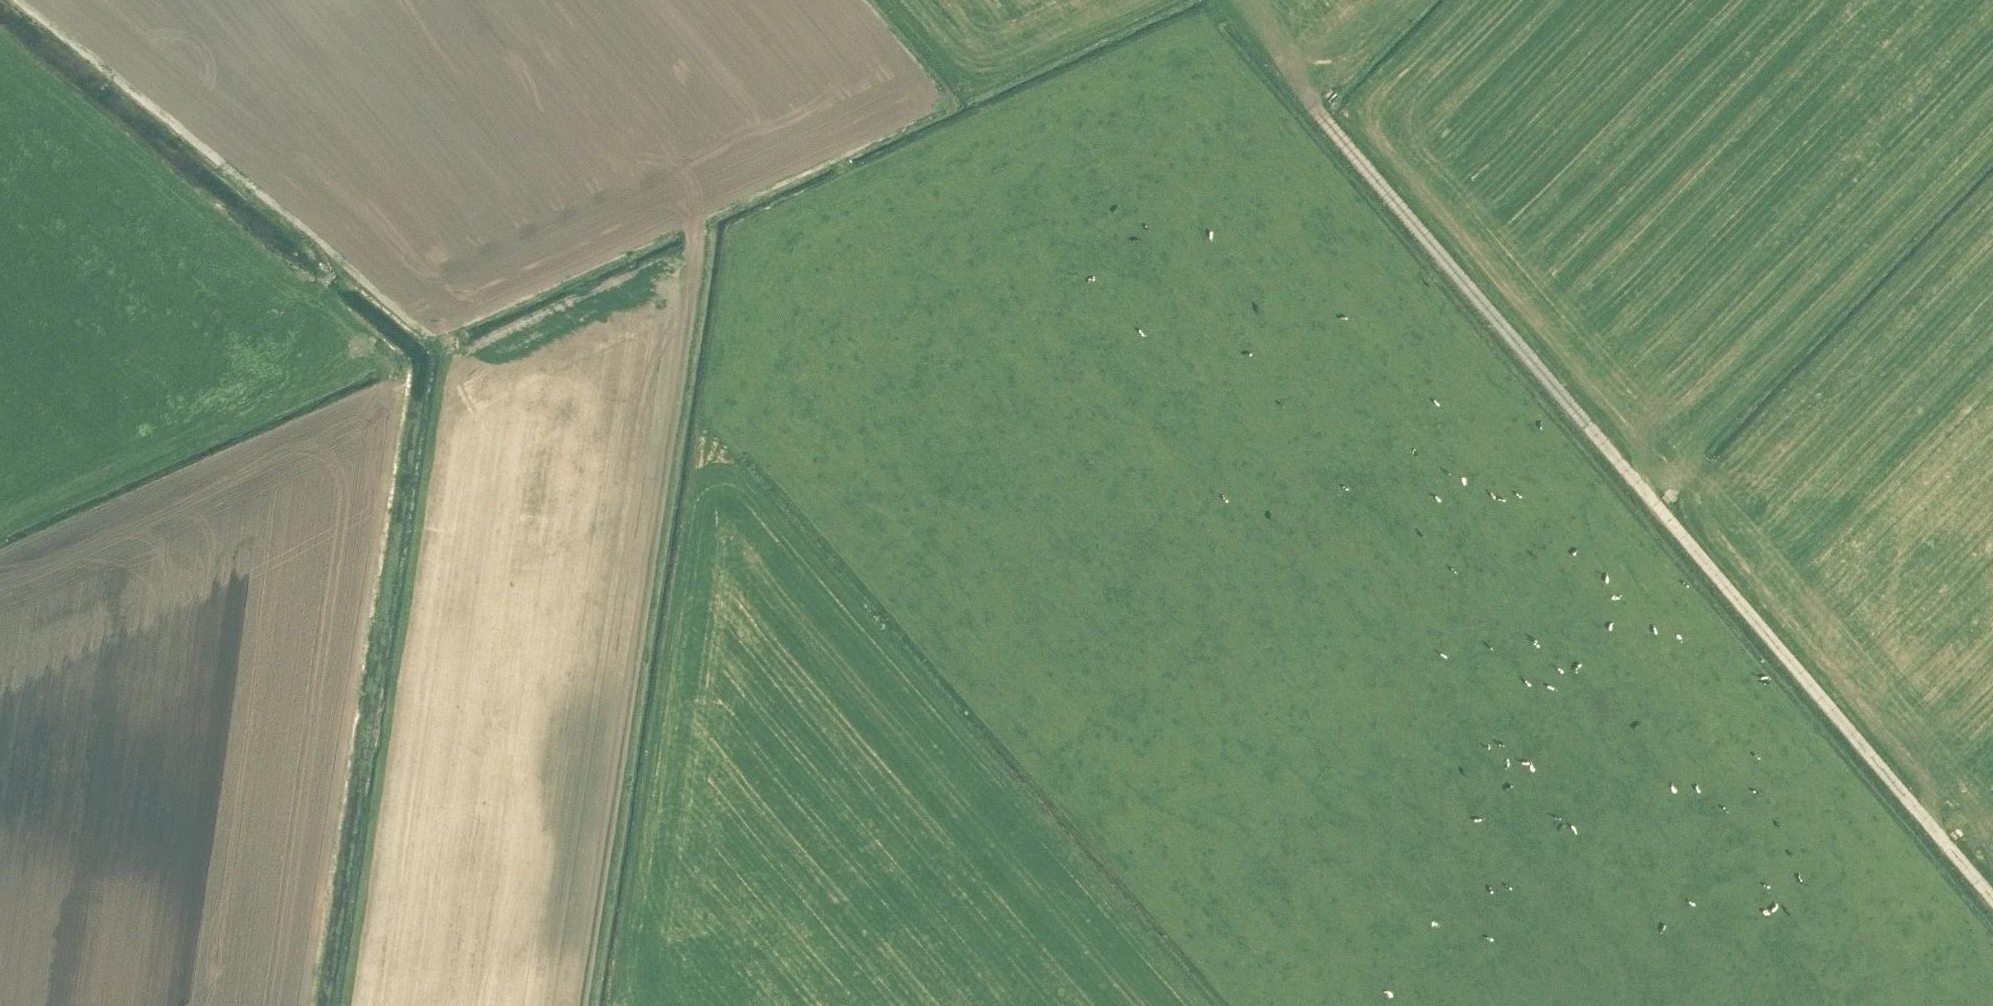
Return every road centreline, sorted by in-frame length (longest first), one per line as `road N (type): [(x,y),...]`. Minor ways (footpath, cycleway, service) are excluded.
road 1 (track): [(1992,900),(1324,121)]
road 2 (track): [(579,1005),(702,222)]

